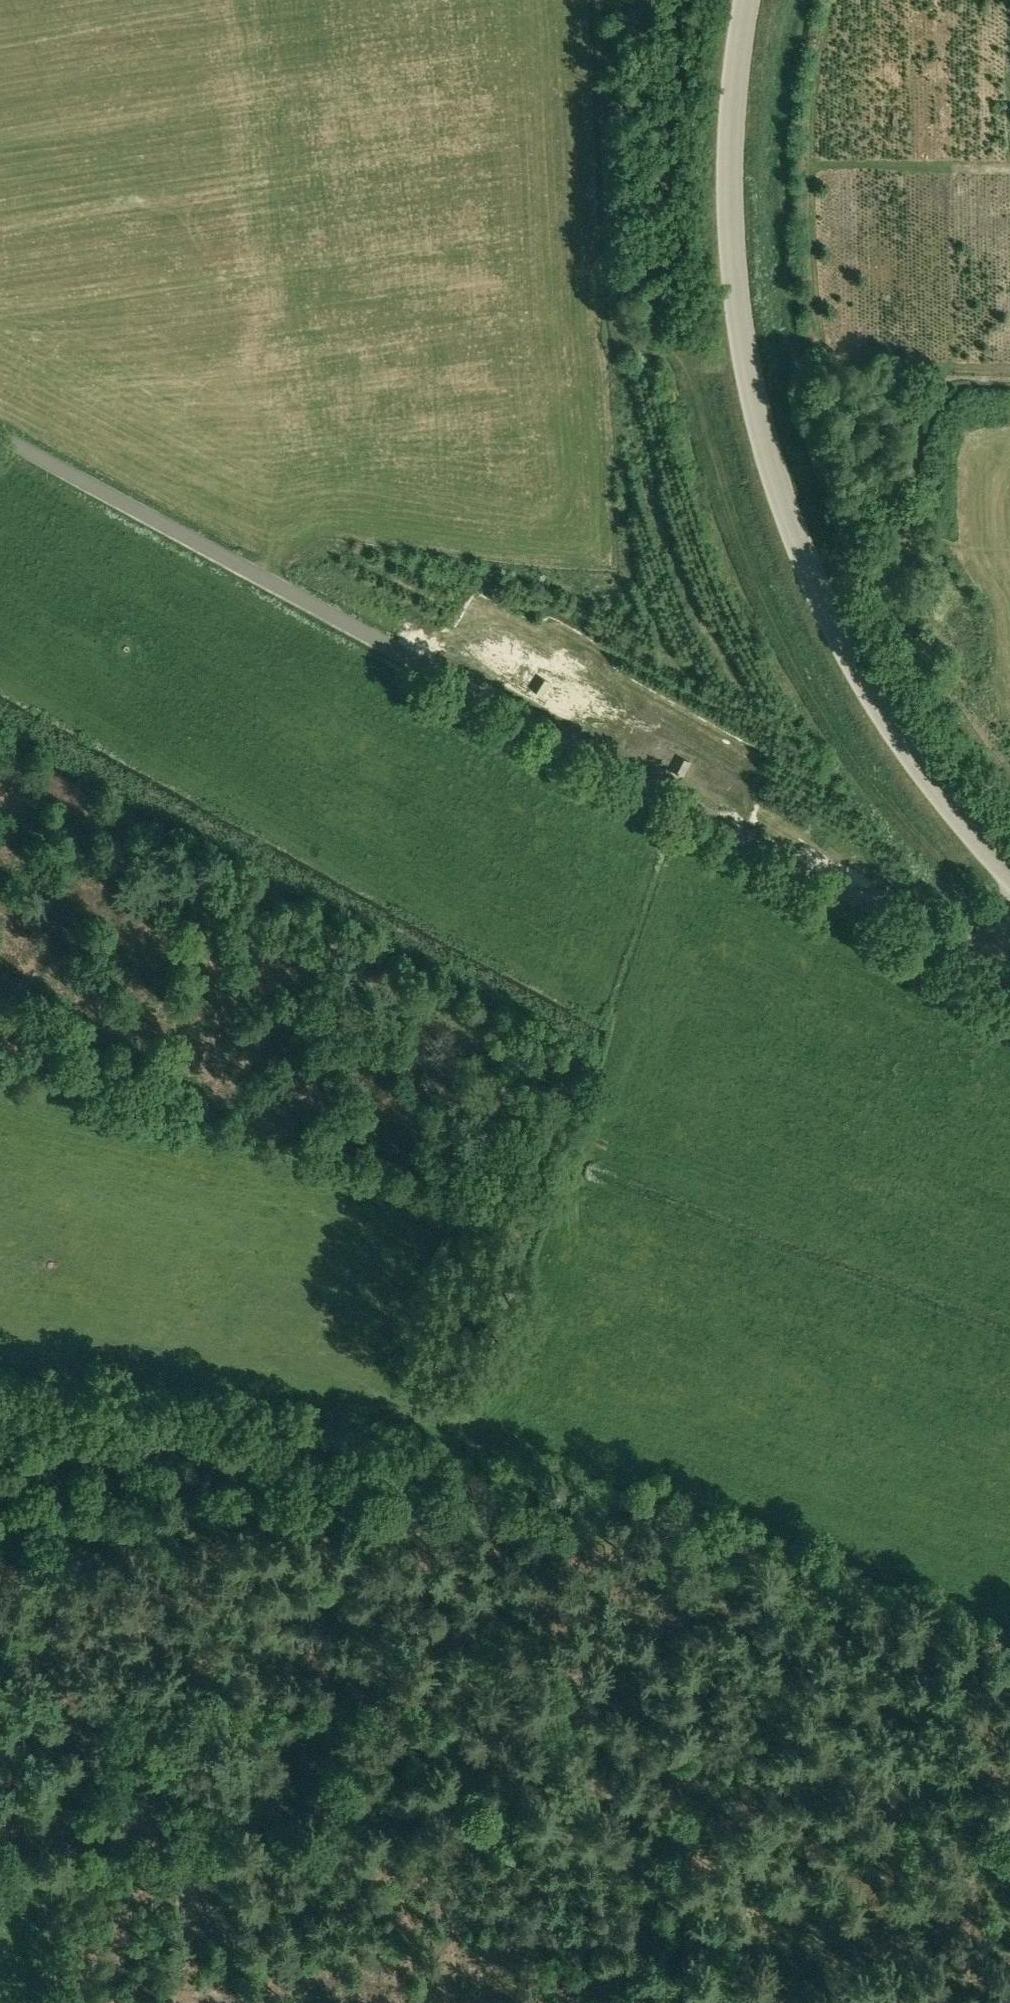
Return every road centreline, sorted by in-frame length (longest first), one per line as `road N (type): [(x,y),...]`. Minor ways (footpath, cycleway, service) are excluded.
road 1 (unclassified): [(1009,921),(982,944),(943,944),(0,437)]
road 2 (unclassified): [(1009,871),(923,770),(872,693),(840,638),(782,502),(749,373),(734,261),(731,153),(749,0)]

